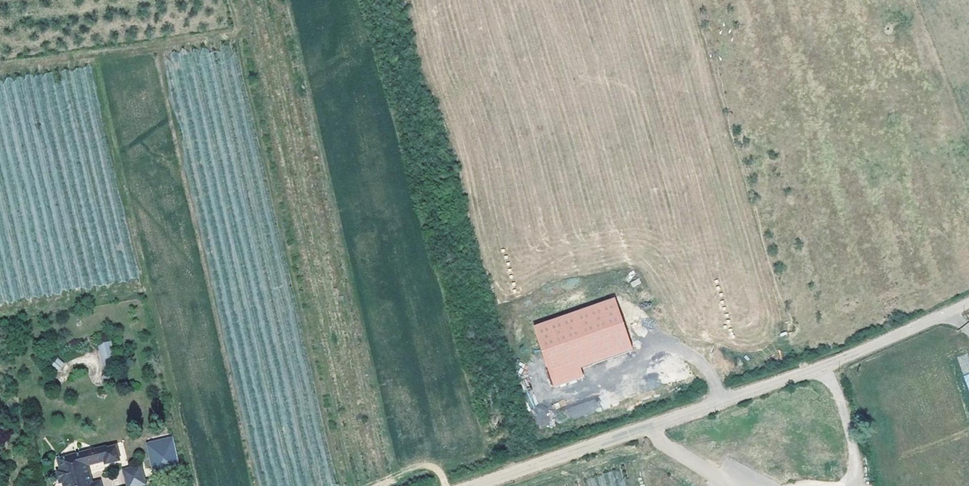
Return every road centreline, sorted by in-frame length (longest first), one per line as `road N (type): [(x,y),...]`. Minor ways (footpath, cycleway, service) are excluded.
road 1 (unclassified): [(968,305),(838,363),(478,485)]

